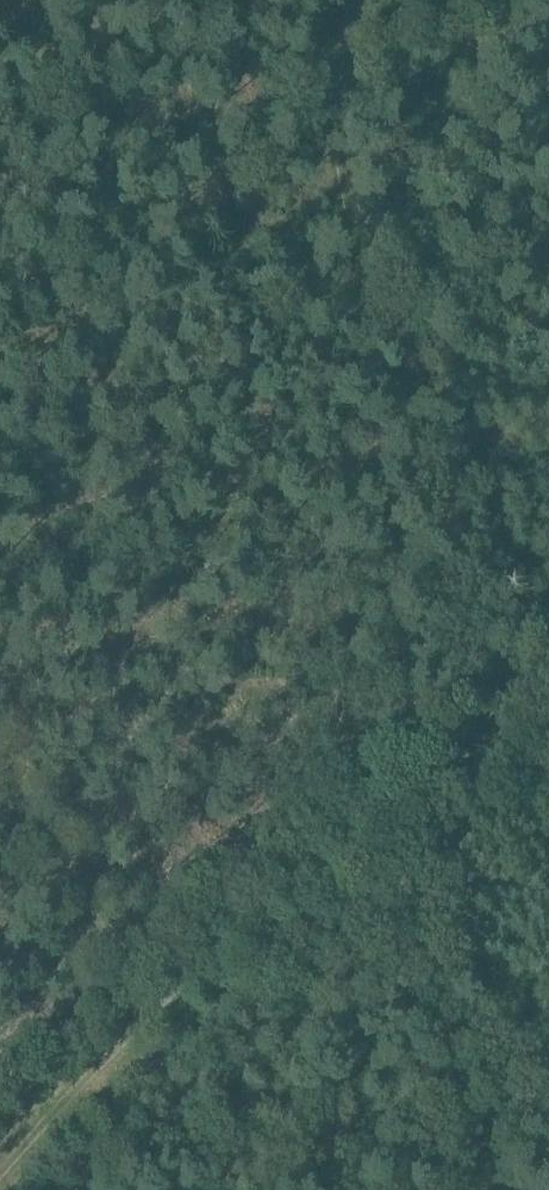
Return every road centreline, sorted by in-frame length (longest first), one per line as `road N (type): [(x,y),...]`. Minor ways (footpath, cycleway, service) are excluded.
road 1 (track): [(0,1155),(155,997),(548,643)]
road 2 (track): [(0,744),(155,997)]

